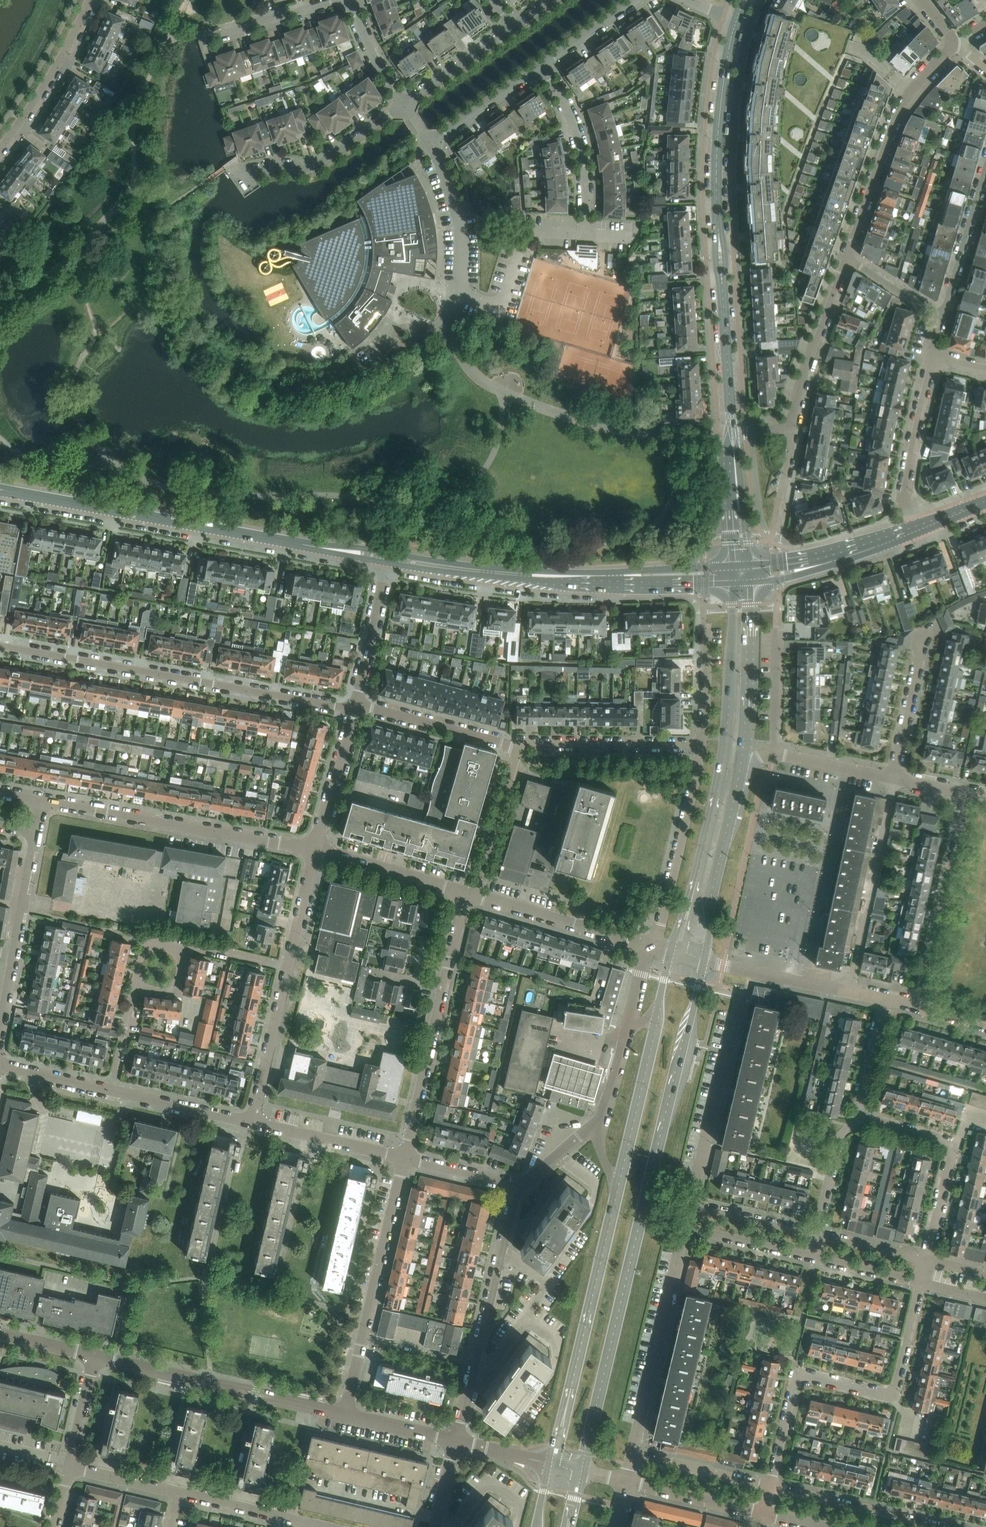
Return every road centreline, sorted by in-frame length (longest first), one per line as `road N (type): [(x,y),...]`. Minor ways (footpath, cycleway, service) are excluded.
road 1 (secondary): [(583,1471),(704,960)]
road 2 (secondary): [(732,433),(716,179),(736,21)]
road 3 (tertiary): [(386,557),(0,490)]
road 4 (secondary): [(733,577),(723,750),(675,952)]
road 5 (residential): [(354,710),(0,645)]
road 6 (tertiary): [(733,577),(594,580),(386,557)]
road 7 (residential): [(771,1485),(797,1379),(894,1395),(923,1285)]
road 8 (secondary): [(617,1193),(550,1463)]
road 9 (residential): [(315,848),(42,800)]
road 10 (residential): [(344,1414),(405,1159)]
road 11 (residential): [(512,1185),(456,1441)]
road 12 (residential): [(344,1414),(94,1356)]
road 13 (residential): [(846,259),(895,123),(952,43)]
road 14 (residential): [(633,1452),(684,1229)]
road 15 (residential): [(691,1204),(741,989)]
road 16 (residential): [(921,1008),(967,794)]
road 17 (residential): [(895,779),(850,992)]
road 18 (residential): [(929,1261),(953,1151),(856,1125)]
road 19 (residential): [(699,744),(648,945)]
road 20 (secondary): [(704,960),(741,768)]
road 21 (secondary): [(741,768),(749,575)]
road 22 (secondary): [(660,1009),(617,1193)]
road 23 (residential): [(519,747),(699,744)]
road 24 (residential): [(648,945),(476,895)]
road 25 (residential): [(945,1526),(771,1485)]
road 26 (residential): [(586,235),(586,175),(574,122),(543,67)]
road 27 (residential): [(790,426),(846,259)]
road 28 (residential): [(0,148),(51,77),(90,0)]
road 29 (residential): [(405,1159),(440,989)]
road 30 (residential): [(914,530),(906,481),(932,362)]
road 31 (secondary): [(749,575),(914,530)]
road 32 (residential): [(519,747),(354,710)]
road 33 (residential): [(253,169),(321,165),(402,108)]
road 34 (residential): [(253,1124),(287,968)]
road 35 (residential): [(895,779),(926,638),(937,632)]
road 36 (residential): [(354,710),(386,557)]
road 37 (residential): [(405,1159),(253,1124)]
road 38 (residential): [(464,892),(315,848)]
road 39 (residential): [(461,296),(452,198),(427,148)]
road 40 (residential): [(476,895),(519,747)]
road 41 (residential): [(850,992),(704,960)]
road 42 (residential): [(208,41),(350,0)]
road 43 (residential): [(253,1124),(110,1090)]
road 44 (residential): [(985,179),(944,319)]
road 45 (secondary): [(732,433),(733,577)]
road 46 (residential): [(315,848),(354,710)]
road 47 (secondary): [(749,575),(732,433)]
road 48 (residential): [(771,1485),(633,1452)]
road 49 (residential): [(764,1514),(626,1482)]
road 50 (residential): [(427,148),(543,67)]
road 51 (residential): [(512,31),(402,108)]
road 52 (residential): [(309,1523),(179,1493)]
road 53 (residential): [(684,1229),(810,1257)]
road 54 (residential): [(856,1125),(883,999)]
road 55 (residential): [(814,1236),(691,1204)]
road 56 (residential): [(13,960),(35,837)]
road 57 (residential): [(895,779),(773,754)]
road 58 (residential): [(287,968),(315,848)]
road 59 (residential): [(814,1236),(834,1154),(856,1125)]
road 60 (residential): [(773,754),(777,634)]

